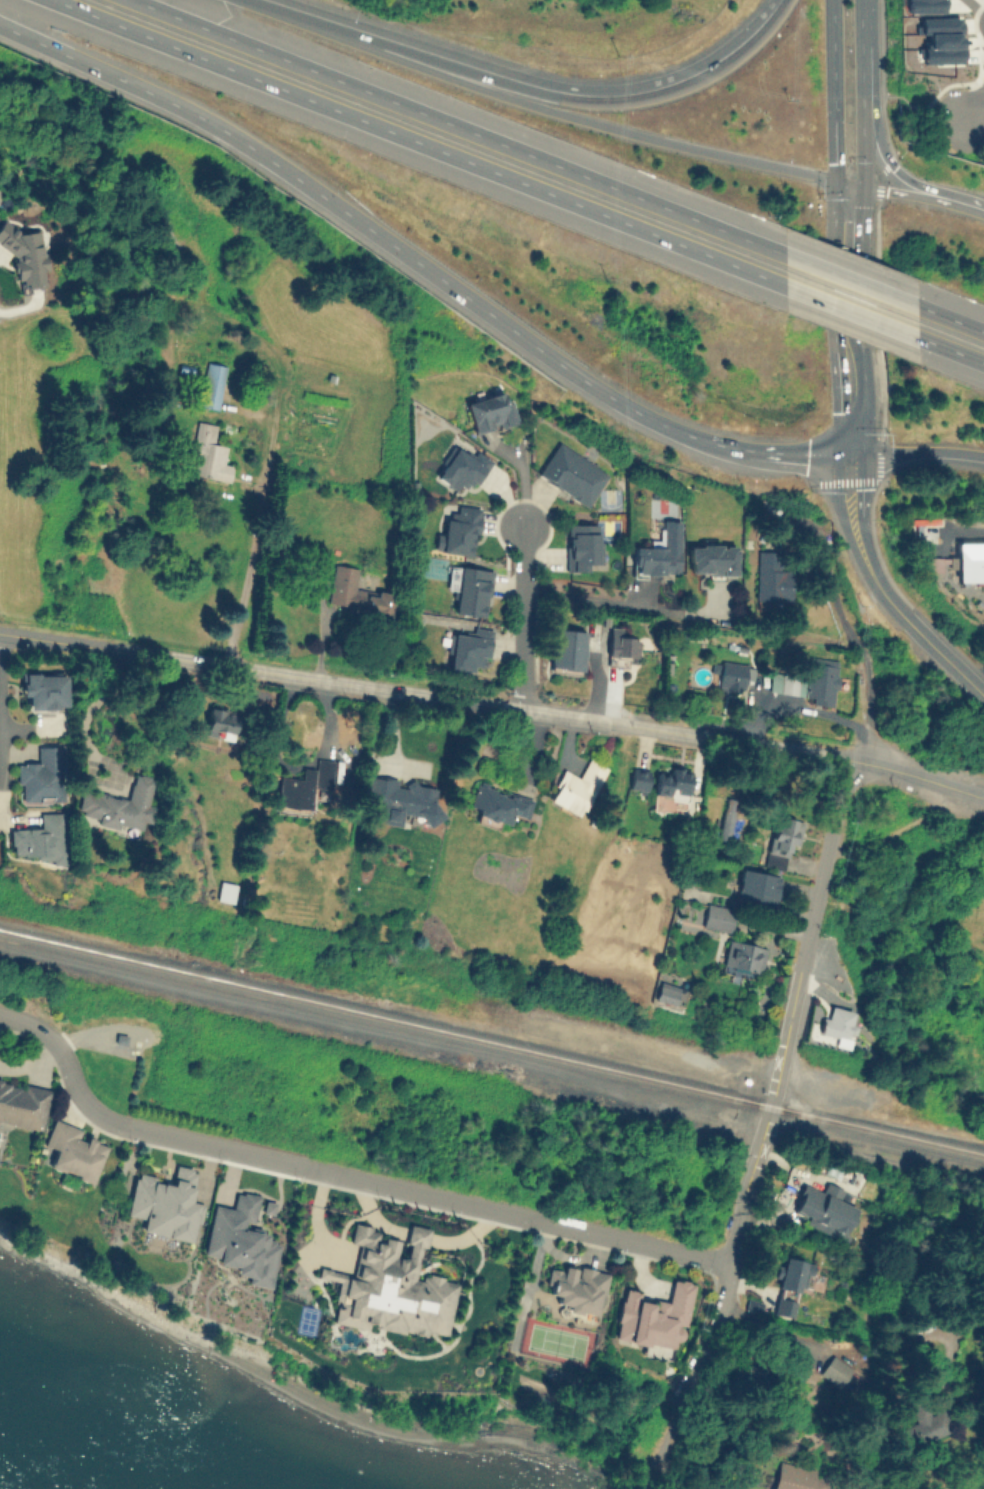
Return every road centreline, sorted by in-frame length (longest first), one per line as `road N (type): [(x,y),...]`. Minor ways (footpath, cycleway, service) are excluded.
road 1 (tertiary): [(0,633),(752,740),(983,799)]
road 2 (residential): [(824,556),(839,611),(866,658),(864,734),(724,1306),(651,1473)]
road 3 (motorway): [(0,24),(233,134),(627,405),(745,451)]
road 4 (residential): [(734,1262),(122,1123),(82,1096),(44,1032),(0,1012)]
road 5 (motorway): [(56,0),(787,285)]
road 6 (motorway): [(787,254),(134,0)]
road 7 (motorway): [(851,189),(542,108),(255,0)]
road 8 (motorway): [(782,0),(731,53),(673,83),(620,96),(547,89),(270,0)]
road 9 (primary): [(851,189),(852,459)]
road 10 (residential): [(522,597),(719,613)]
road 11 (primary): [(832,0),(836,162),(851,189)]
road 12 (motorway): [(983,208),(895,172),(866,84)]
road 13 (residential): [(523,709),(521,523)]
road 14 (tertiary): [(852,459),(849,501),(863,560),(909,625)]
road 15 (motorway): [(787,285),(921,338)]
road 16 (motorway): [(919,306),(787,254)]
road 17 (motorway): [(983,209),(851,189)]
road 18 (motorway): [(852,459),(983,458)]

